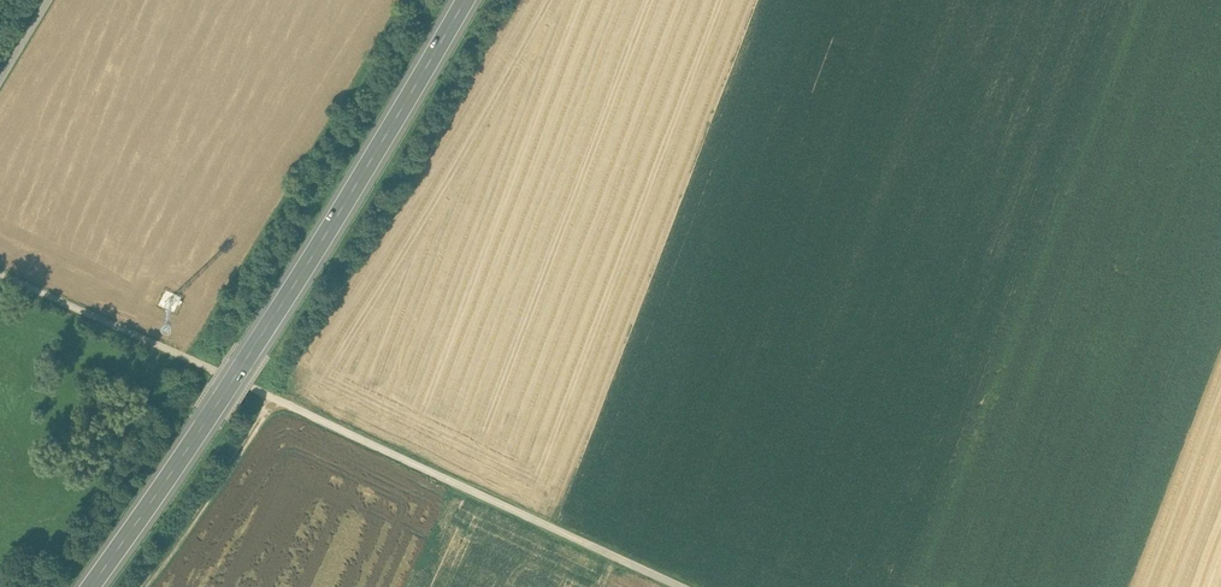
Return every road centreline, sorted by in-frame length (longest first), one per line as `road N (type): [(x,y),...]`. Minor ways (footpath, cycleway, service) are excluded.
road 1 (unclassified): [(686,586),(0,273)]
road 2 (primary): [(464,0),(256,343),(88,586)]
road 3 (track): [(140,586),(278,400)]

